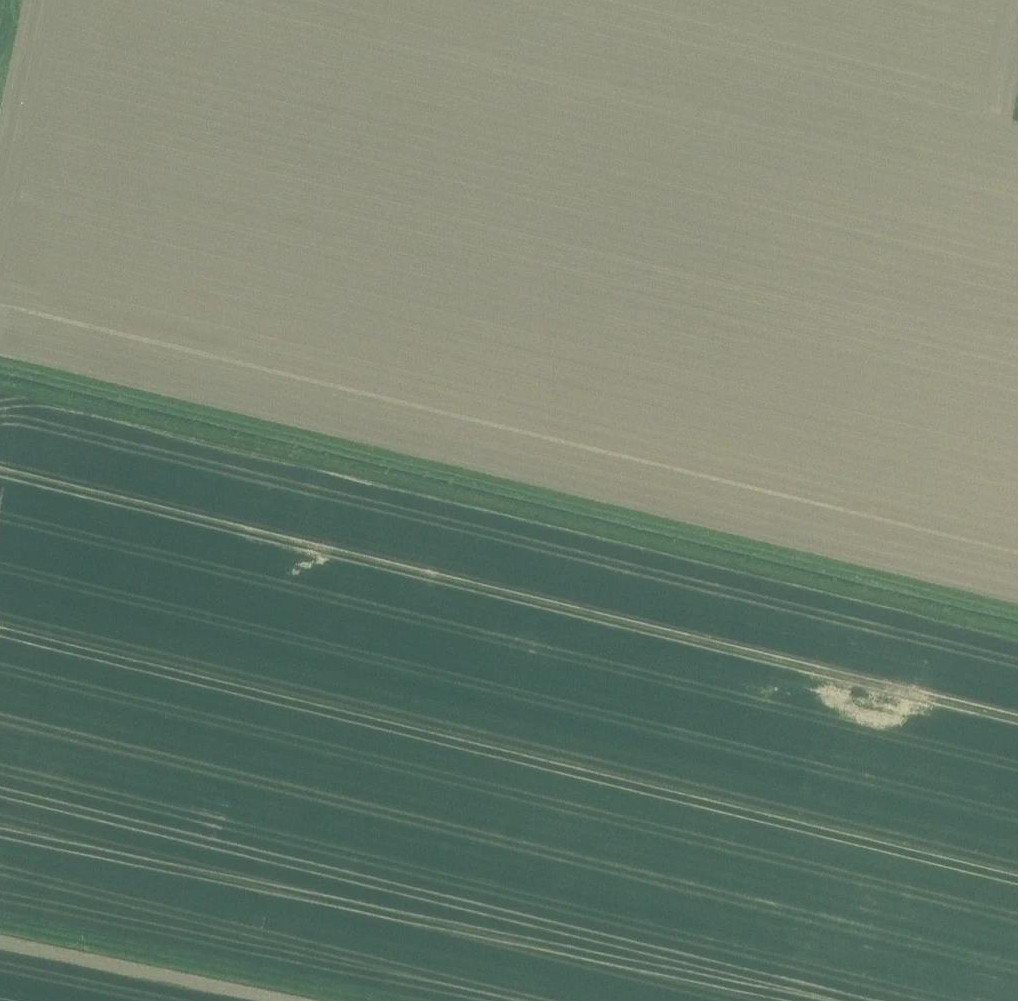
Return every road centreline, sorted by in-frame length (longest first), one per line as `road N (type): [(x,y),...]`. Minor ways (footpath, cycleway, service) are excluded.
road 1 (track): [(0,365),(1017,613)]
road 2 (track): [(1017,636),(0,389)]
road 3 (track): [(0,916),(402,1000)]

